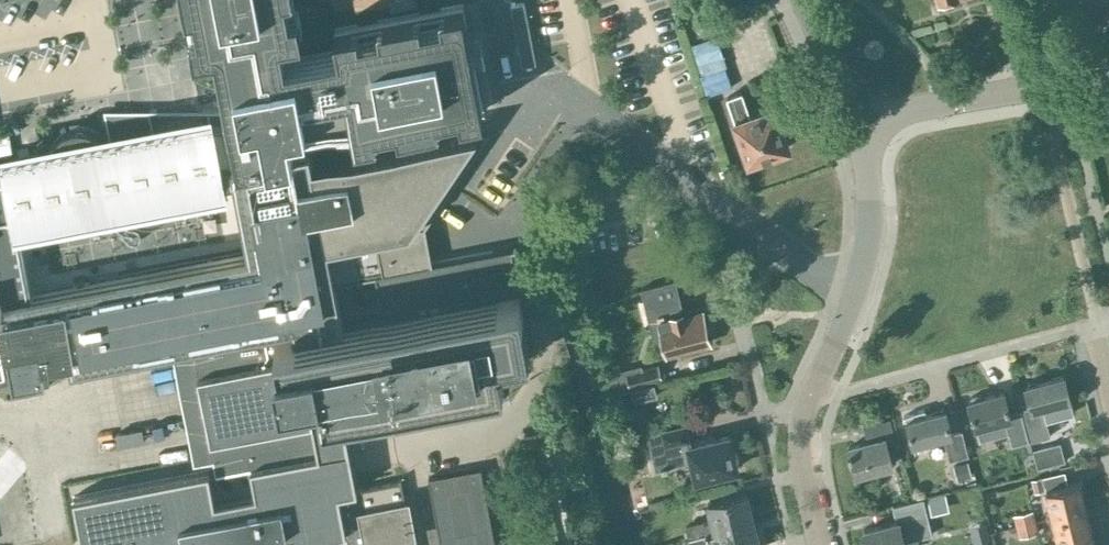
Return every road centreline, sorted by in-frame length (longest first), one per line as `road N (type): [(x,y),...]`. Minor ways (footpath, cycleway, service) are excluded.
road 1 (residential): [(820,544),(801,472),(801,425),(855,292)]
road 2 (unclassified): [(855,126),(921,107),(1108,80)]
road 3 (unclassified): [(855,292),(870,217),(855,126)]
road 4 (residential): [(804,0),(855,126)]

